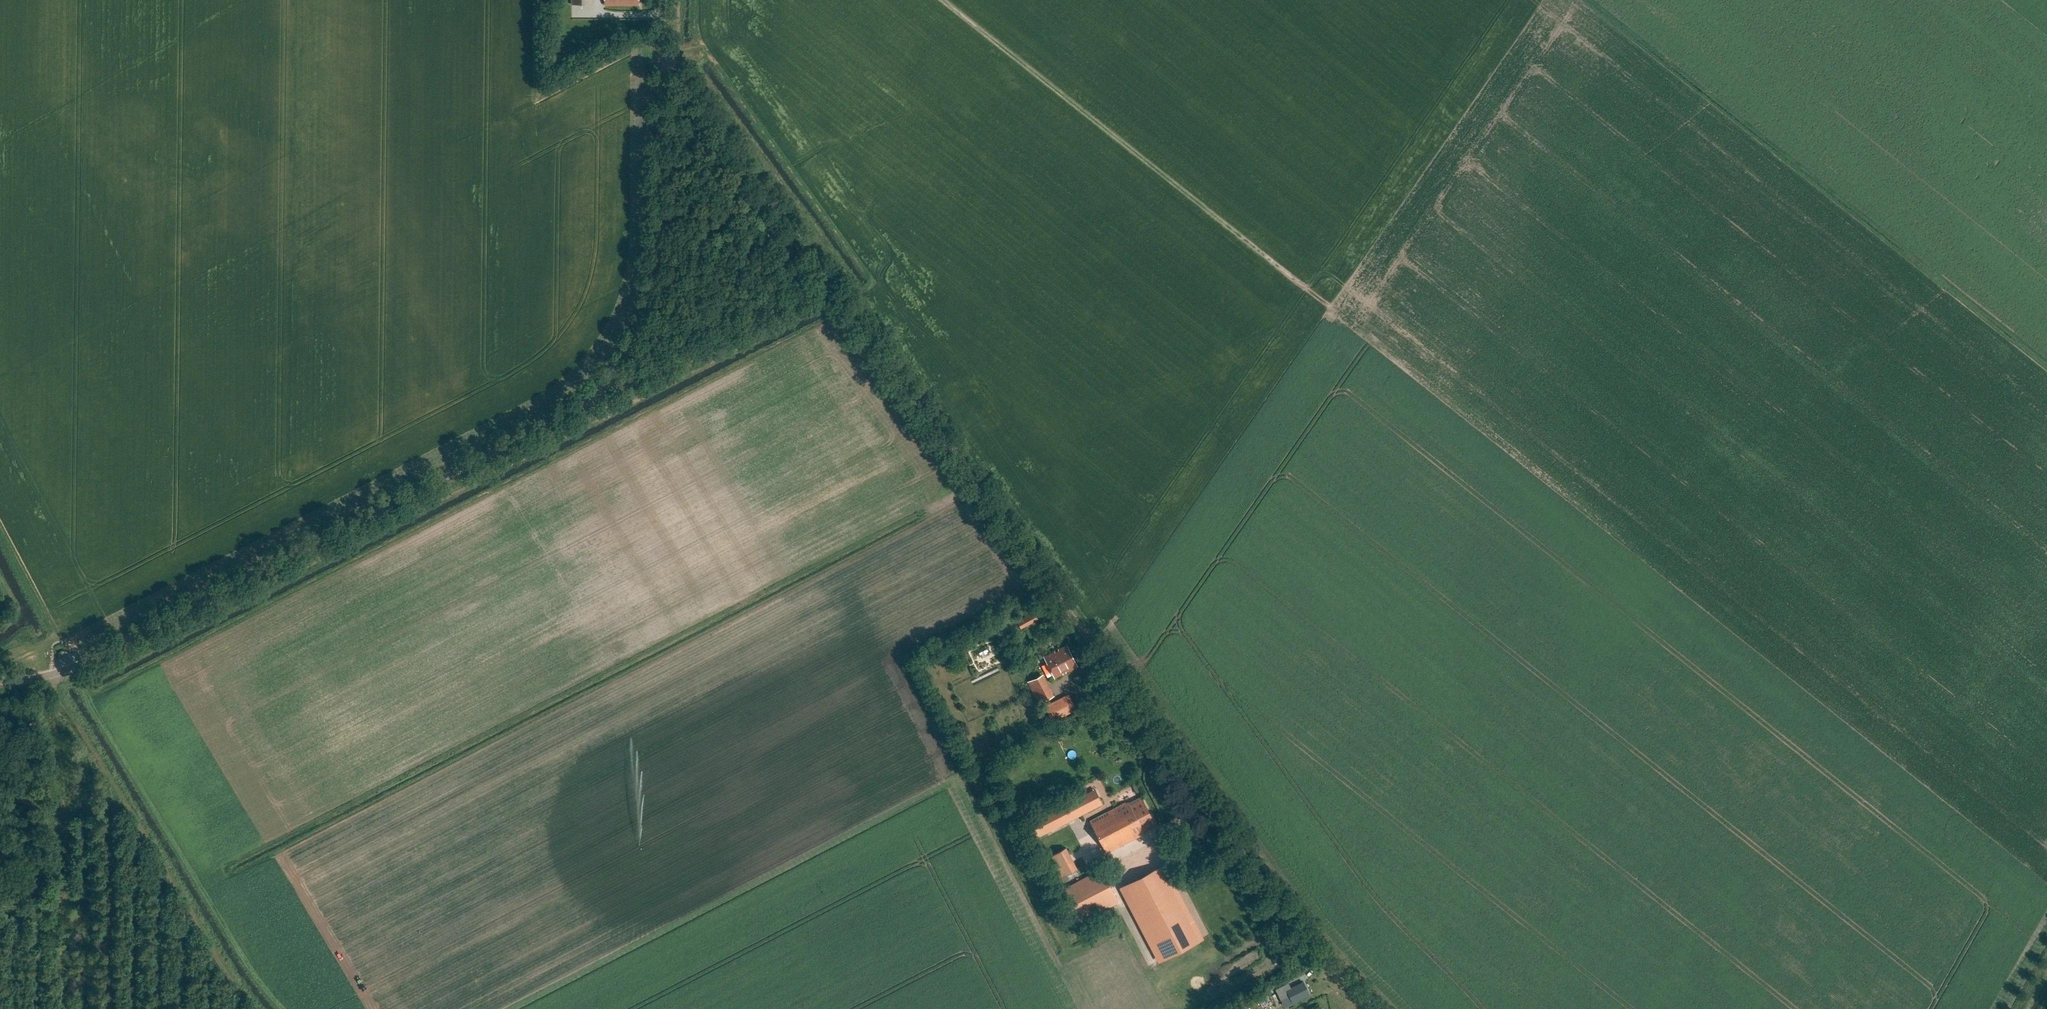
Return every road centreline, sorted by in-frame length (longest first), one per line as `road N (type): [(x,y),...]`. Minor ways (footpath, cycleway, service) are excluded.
road 1 (unclassified): [(1372,1008),(1285,913),(826,280)]
road 2 (unclassified): [(0,680),(79,665),(592,399)]
road 3 (track): [(257,1008),(55,674)]
road 4 (unclassified): [(592,399),(651,300),(663,50)]
road 5 (unclassified): [(826,280),(663,50)]
road 6 (unclassified): [(592,399),(826,280)]

